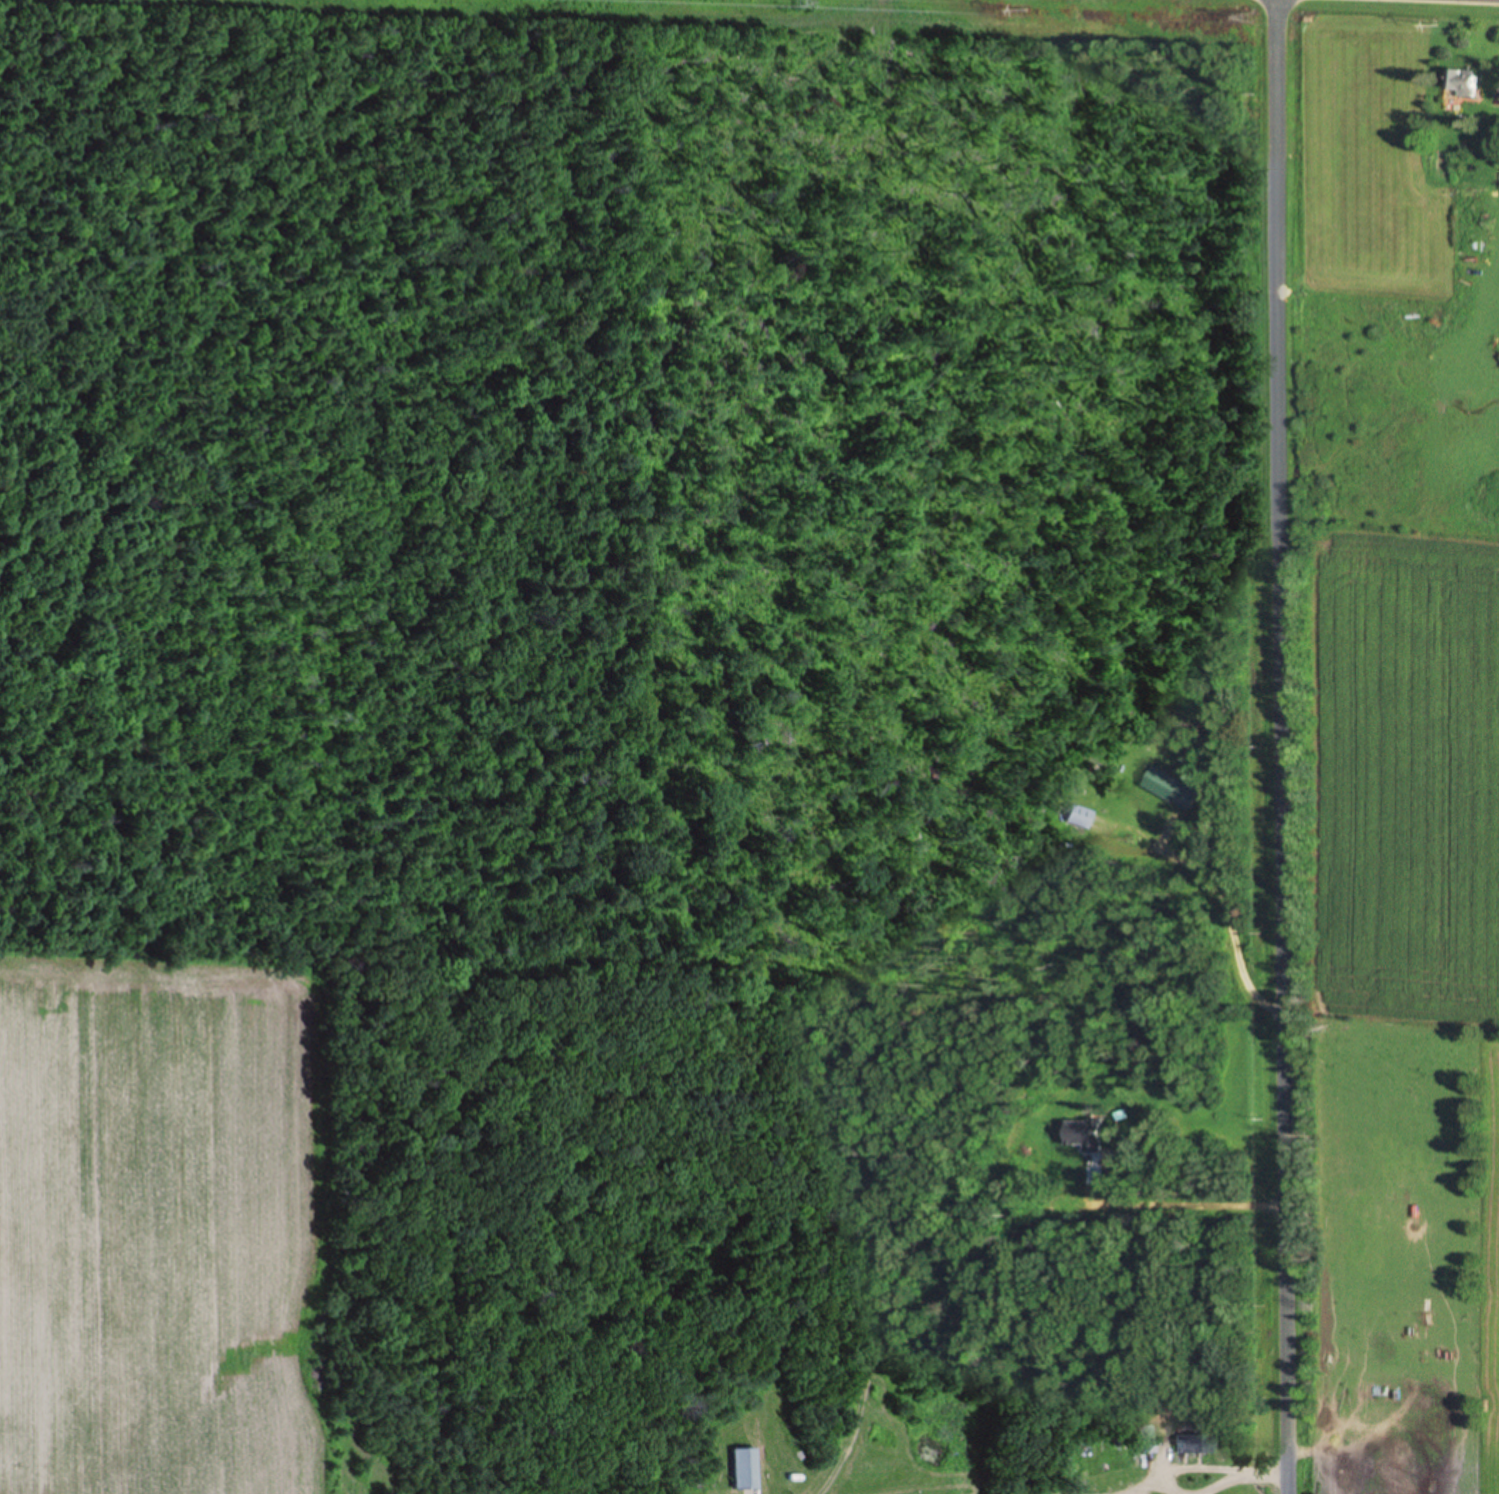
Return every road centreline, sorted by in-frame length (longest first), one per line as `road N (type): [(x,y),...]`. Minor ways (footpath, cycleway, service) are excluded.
road 1 (residential): [(1278,1493),(1270,297),(1278,0)]

